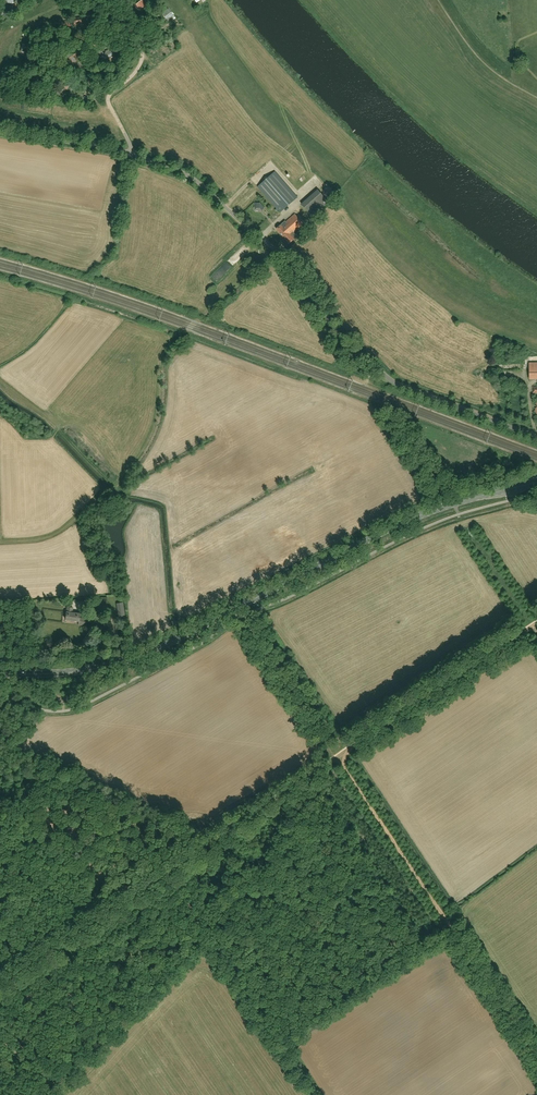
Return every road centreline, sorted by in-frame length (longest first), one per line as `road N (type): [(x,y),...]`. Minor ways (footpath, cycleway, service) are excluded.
road 1 (secondary): [(0,675),(85,670),(148,653),(396,527),(536,482)]
road 2 (unclassified): [(536,437),(389,378),(341,338),(277,249),(188,175),(136,156)]
road 3 (track): [(334,756),(536,1058)]
road 4 (track): [(0,542),(49,537),(114,486),(155,432),(161,362),(180,336)]
road 5 (track): [(240,607),(334,756)]
road 6 (track): [(124,133),(109,97),(138,68),(141,51),(110,0)]
road 7 (unclassified): [(136,156),(0,132)]

